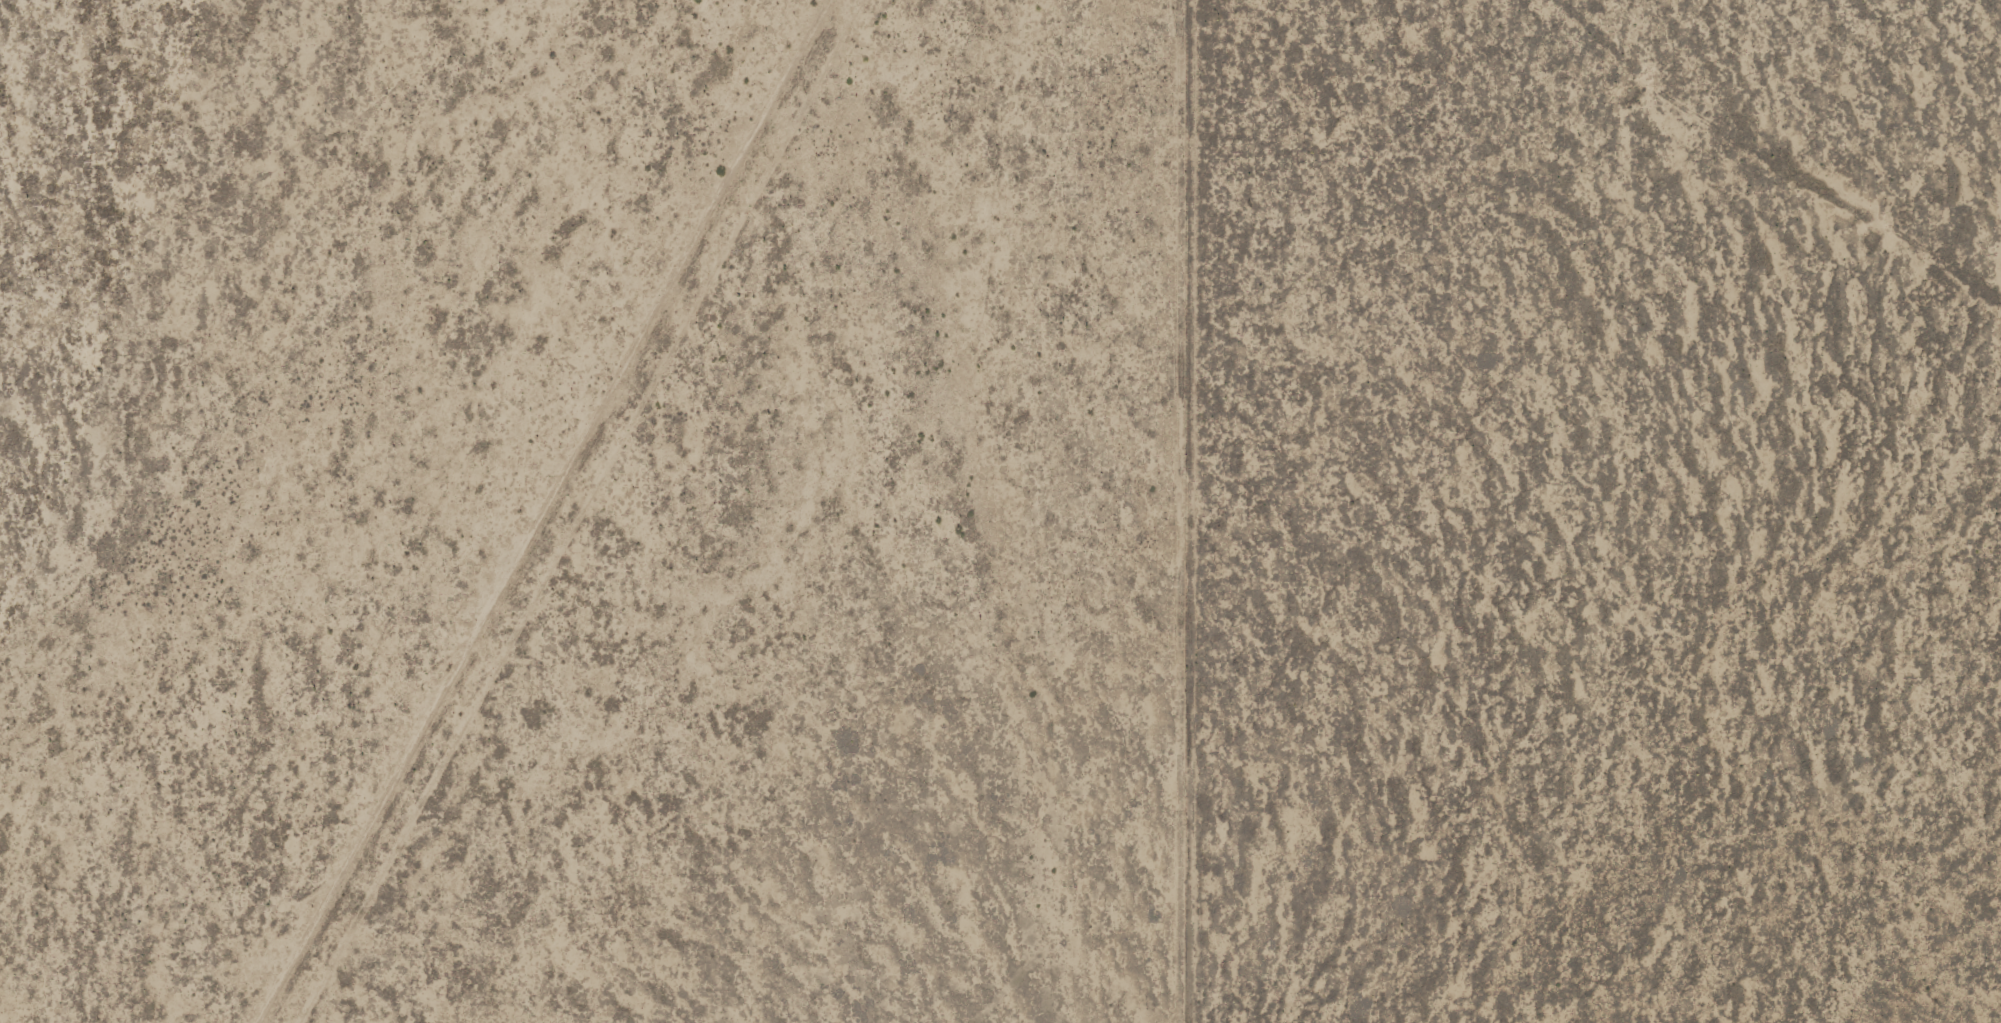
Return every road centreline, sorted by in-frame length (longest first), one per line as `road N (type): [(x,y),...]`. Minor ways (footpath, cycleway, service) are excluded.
road 1 (track): [(823,0),(260,1022)]
road 2 (track): [(2000,311),(1855,227),(1514,0)]

